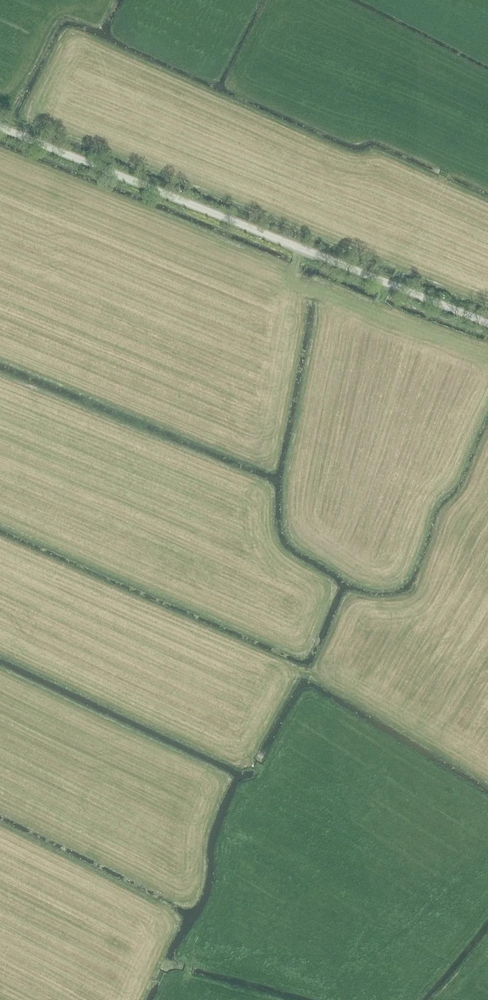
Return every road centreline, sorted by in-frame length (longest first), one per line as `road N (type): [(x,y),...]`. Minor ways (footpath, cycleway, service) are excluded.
road 1 (tertiary): [(487,323),(0,127)]

